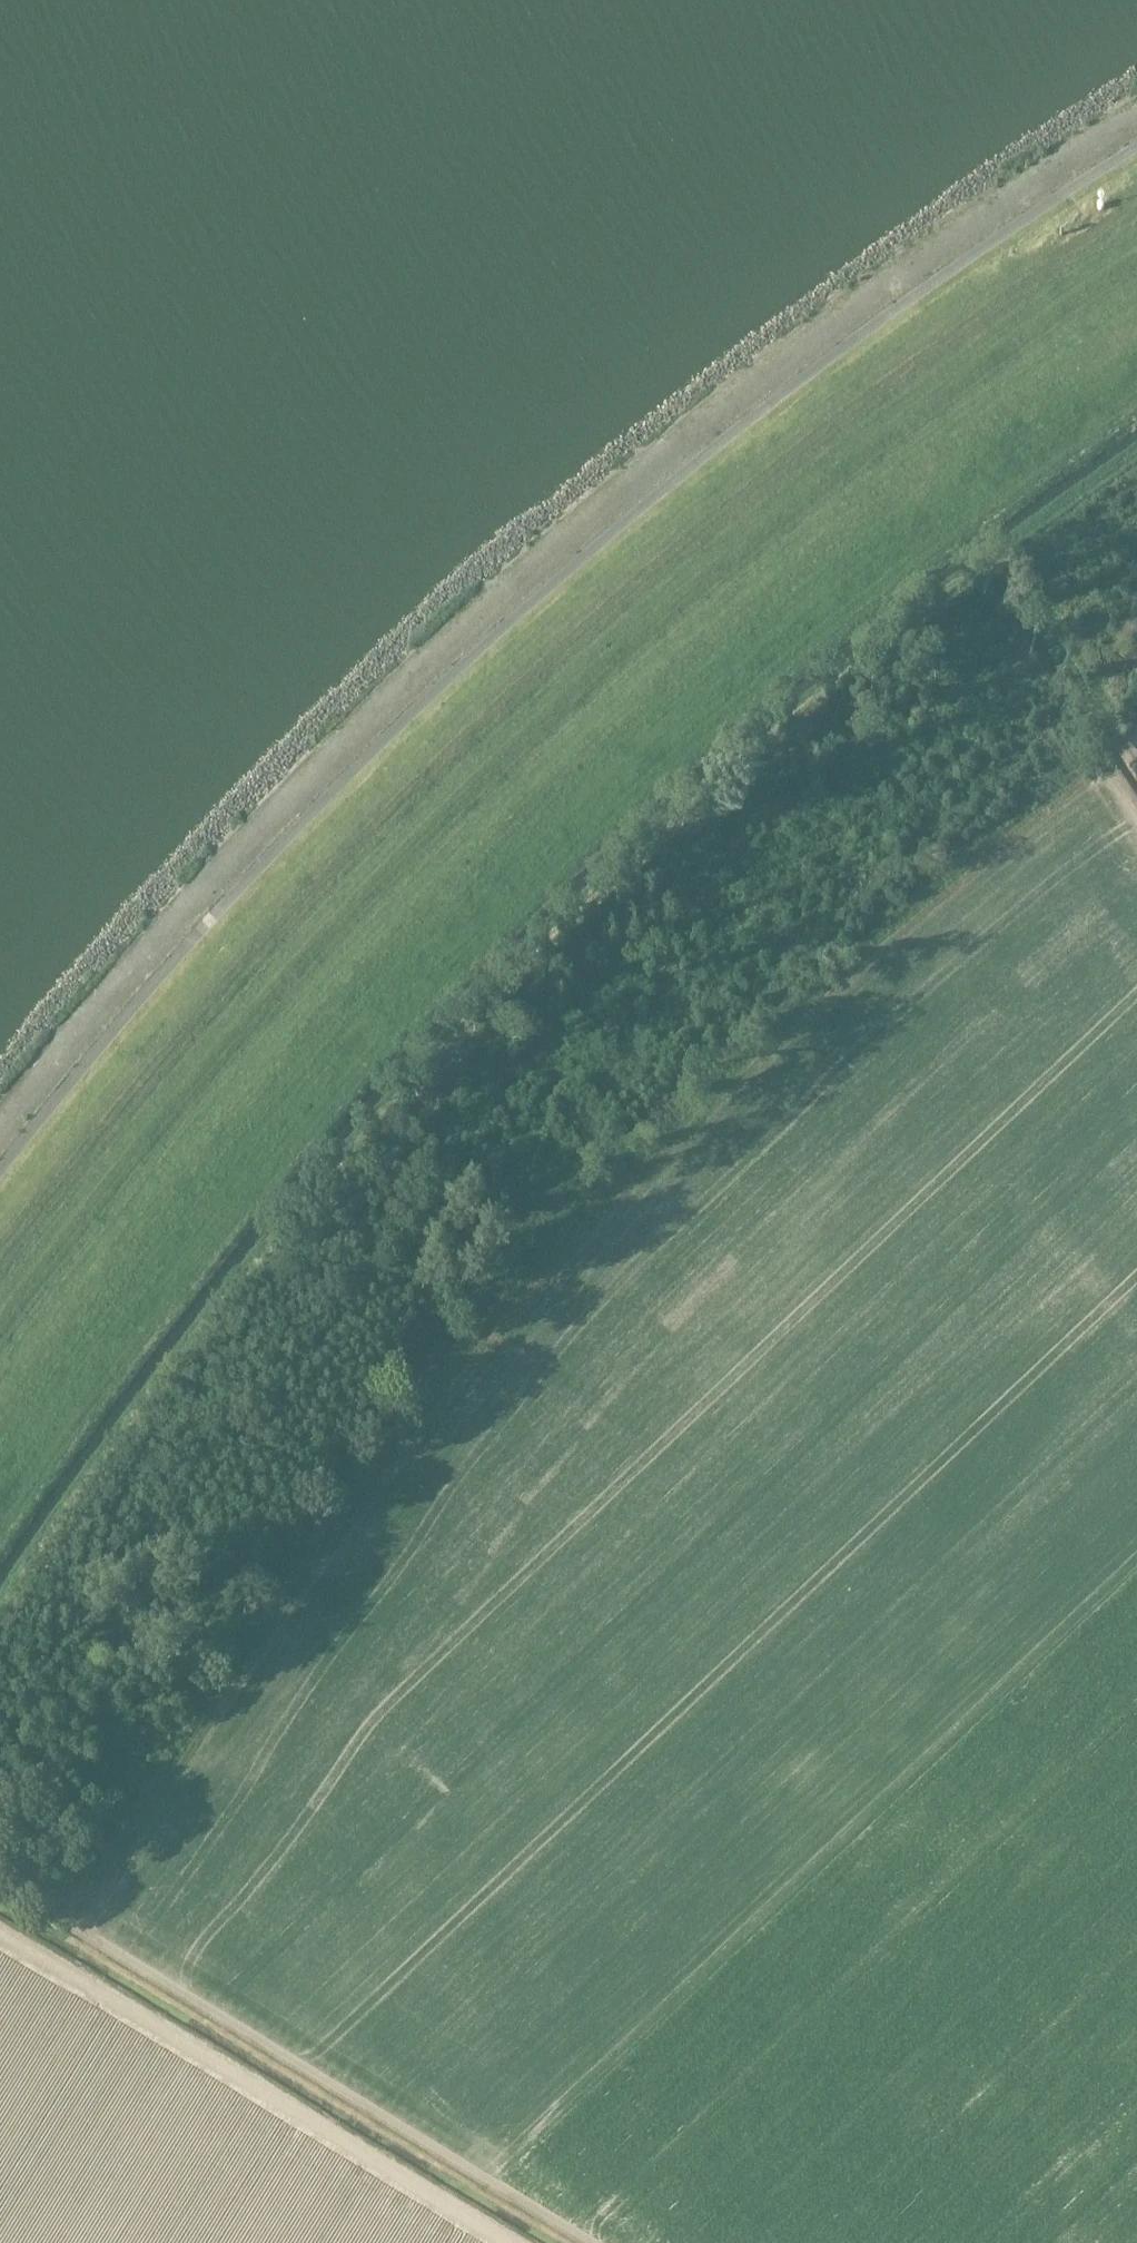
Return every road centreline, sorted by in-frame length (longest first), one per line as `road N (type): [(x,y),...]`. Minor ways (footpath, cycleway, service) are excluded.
road 1 (unclassified): [(0,1168),(212,915),(545,588),(886,315),(1136,145)]

